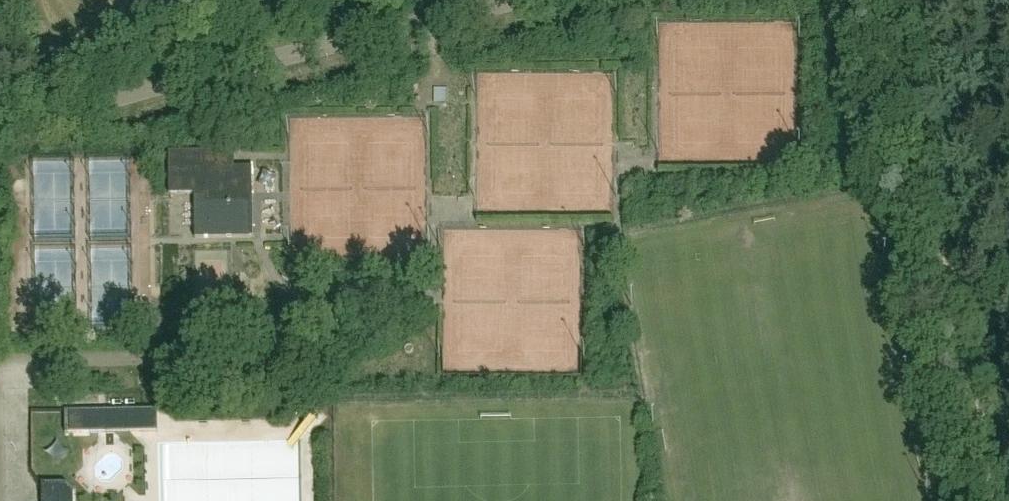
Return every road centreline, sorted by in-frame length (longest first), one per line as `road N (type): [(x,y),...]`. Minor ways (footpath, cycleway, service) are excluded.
road 1 (tertiary): [(0,126),(520,0)]
road 2 (track): [(894,0),(961,359),(997,500)]

